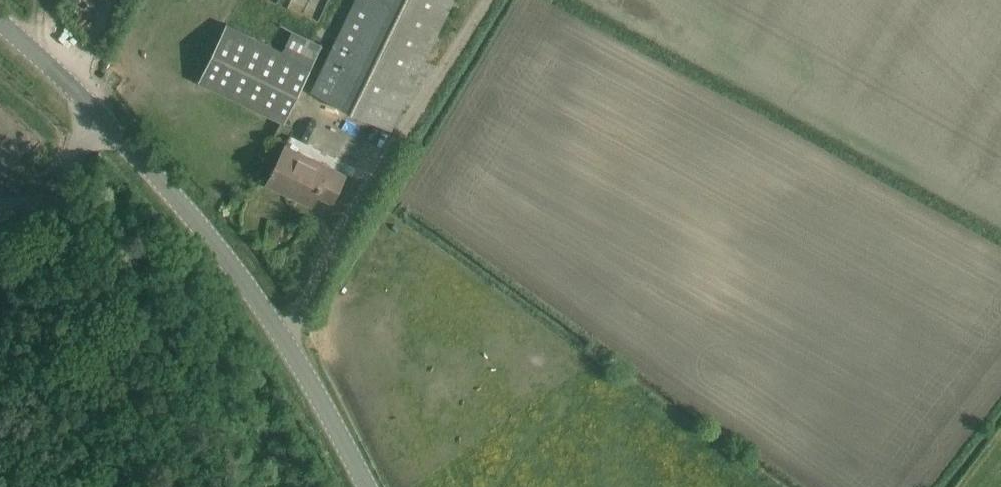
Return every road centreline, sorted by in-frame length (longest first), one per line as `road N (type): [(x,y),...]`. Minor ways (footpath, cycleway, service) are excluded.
road 1 (tertiary): [(367,486),(256,302),(87,110)]
road 2 (unclassified): [(87,110),(22,275),(0,299)]

